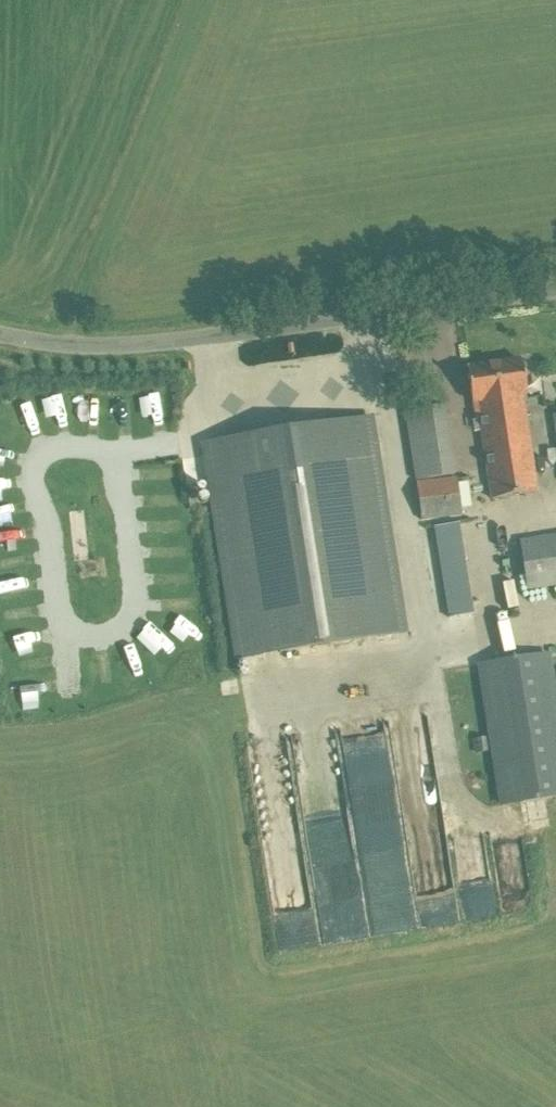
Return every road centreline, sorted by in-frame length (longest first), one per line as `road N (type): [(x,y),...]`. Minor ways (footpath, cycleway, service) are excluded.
road 1 (unclassified): [(555,287),(120,349),(0,334)]

